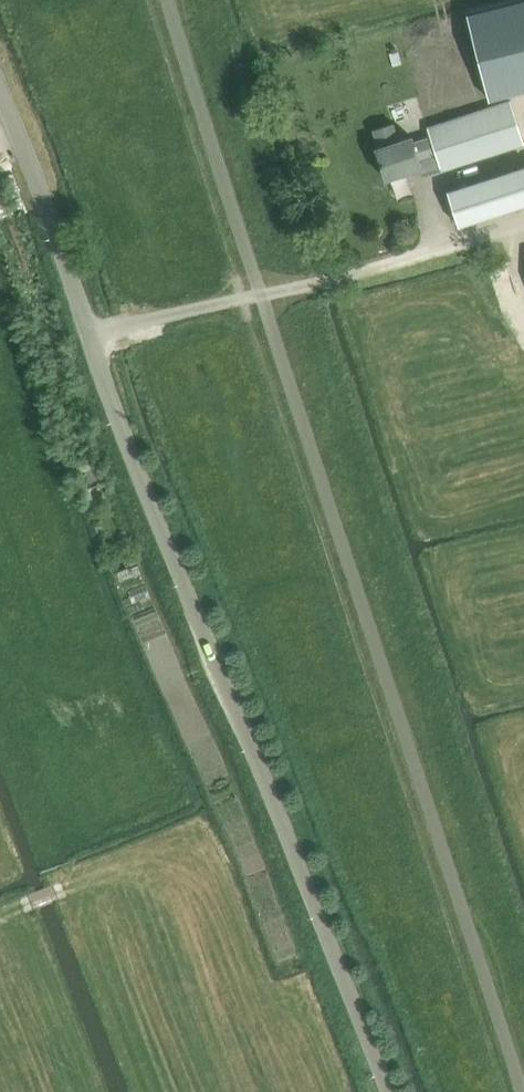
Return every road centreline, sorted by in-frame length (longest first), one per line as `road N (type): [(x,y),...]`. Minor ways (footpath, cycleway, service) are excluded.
road 1 (unclassified): [(391,1091),(91,337),(0,85)]

